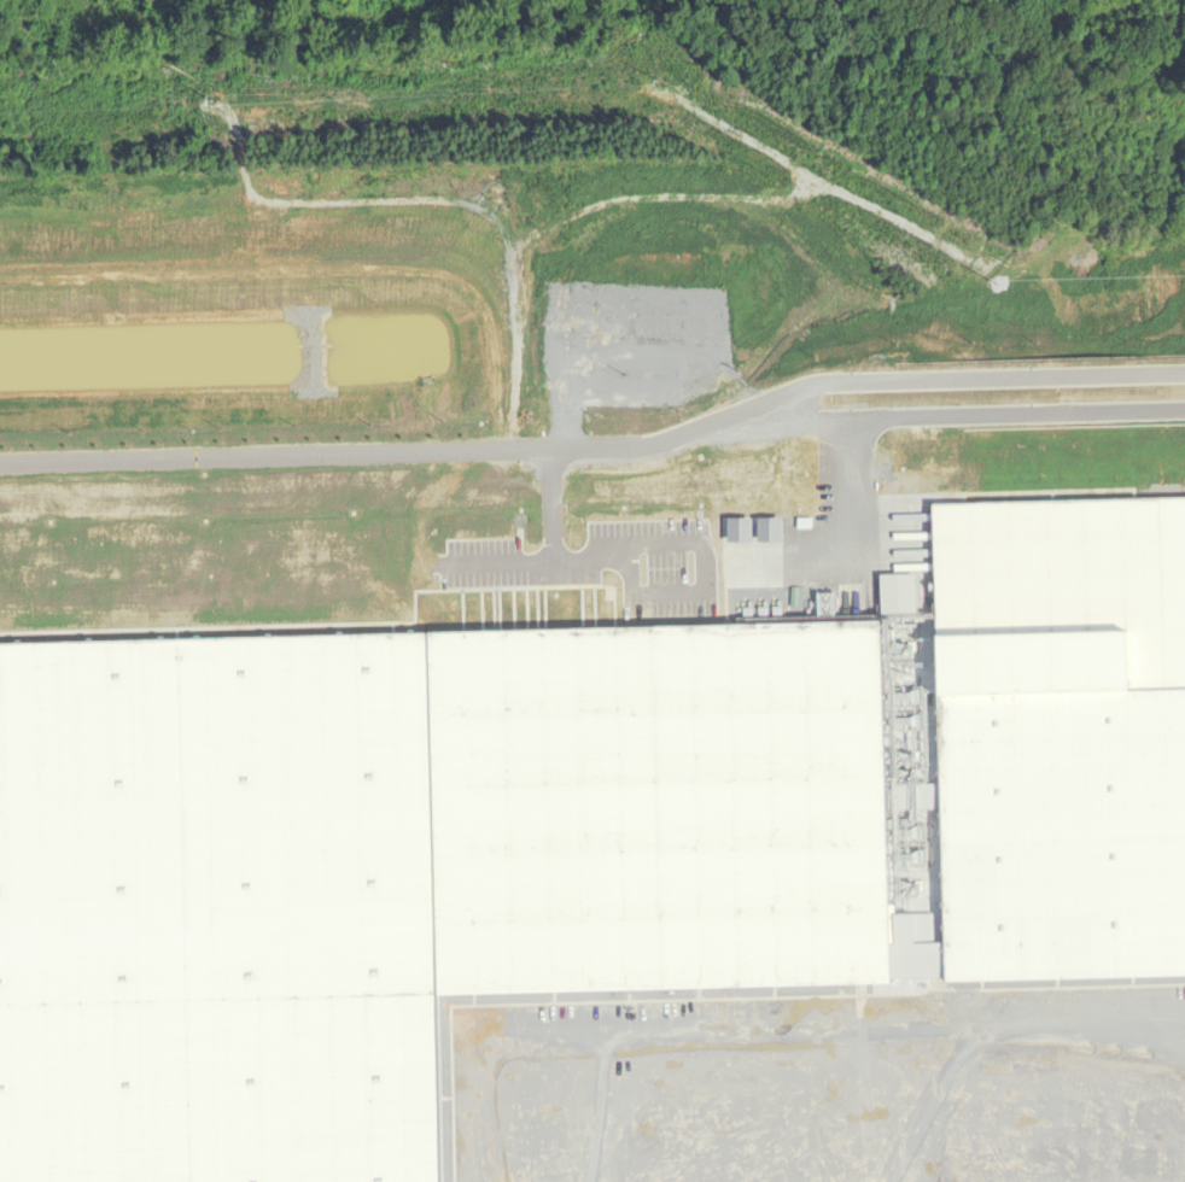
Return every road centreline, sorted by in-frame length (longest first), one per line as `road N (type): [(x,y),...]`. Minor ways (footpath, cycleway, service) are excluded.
road 1 (residential): [(1184,372),(804,382),(676,434),(605,447),(0,463)]

